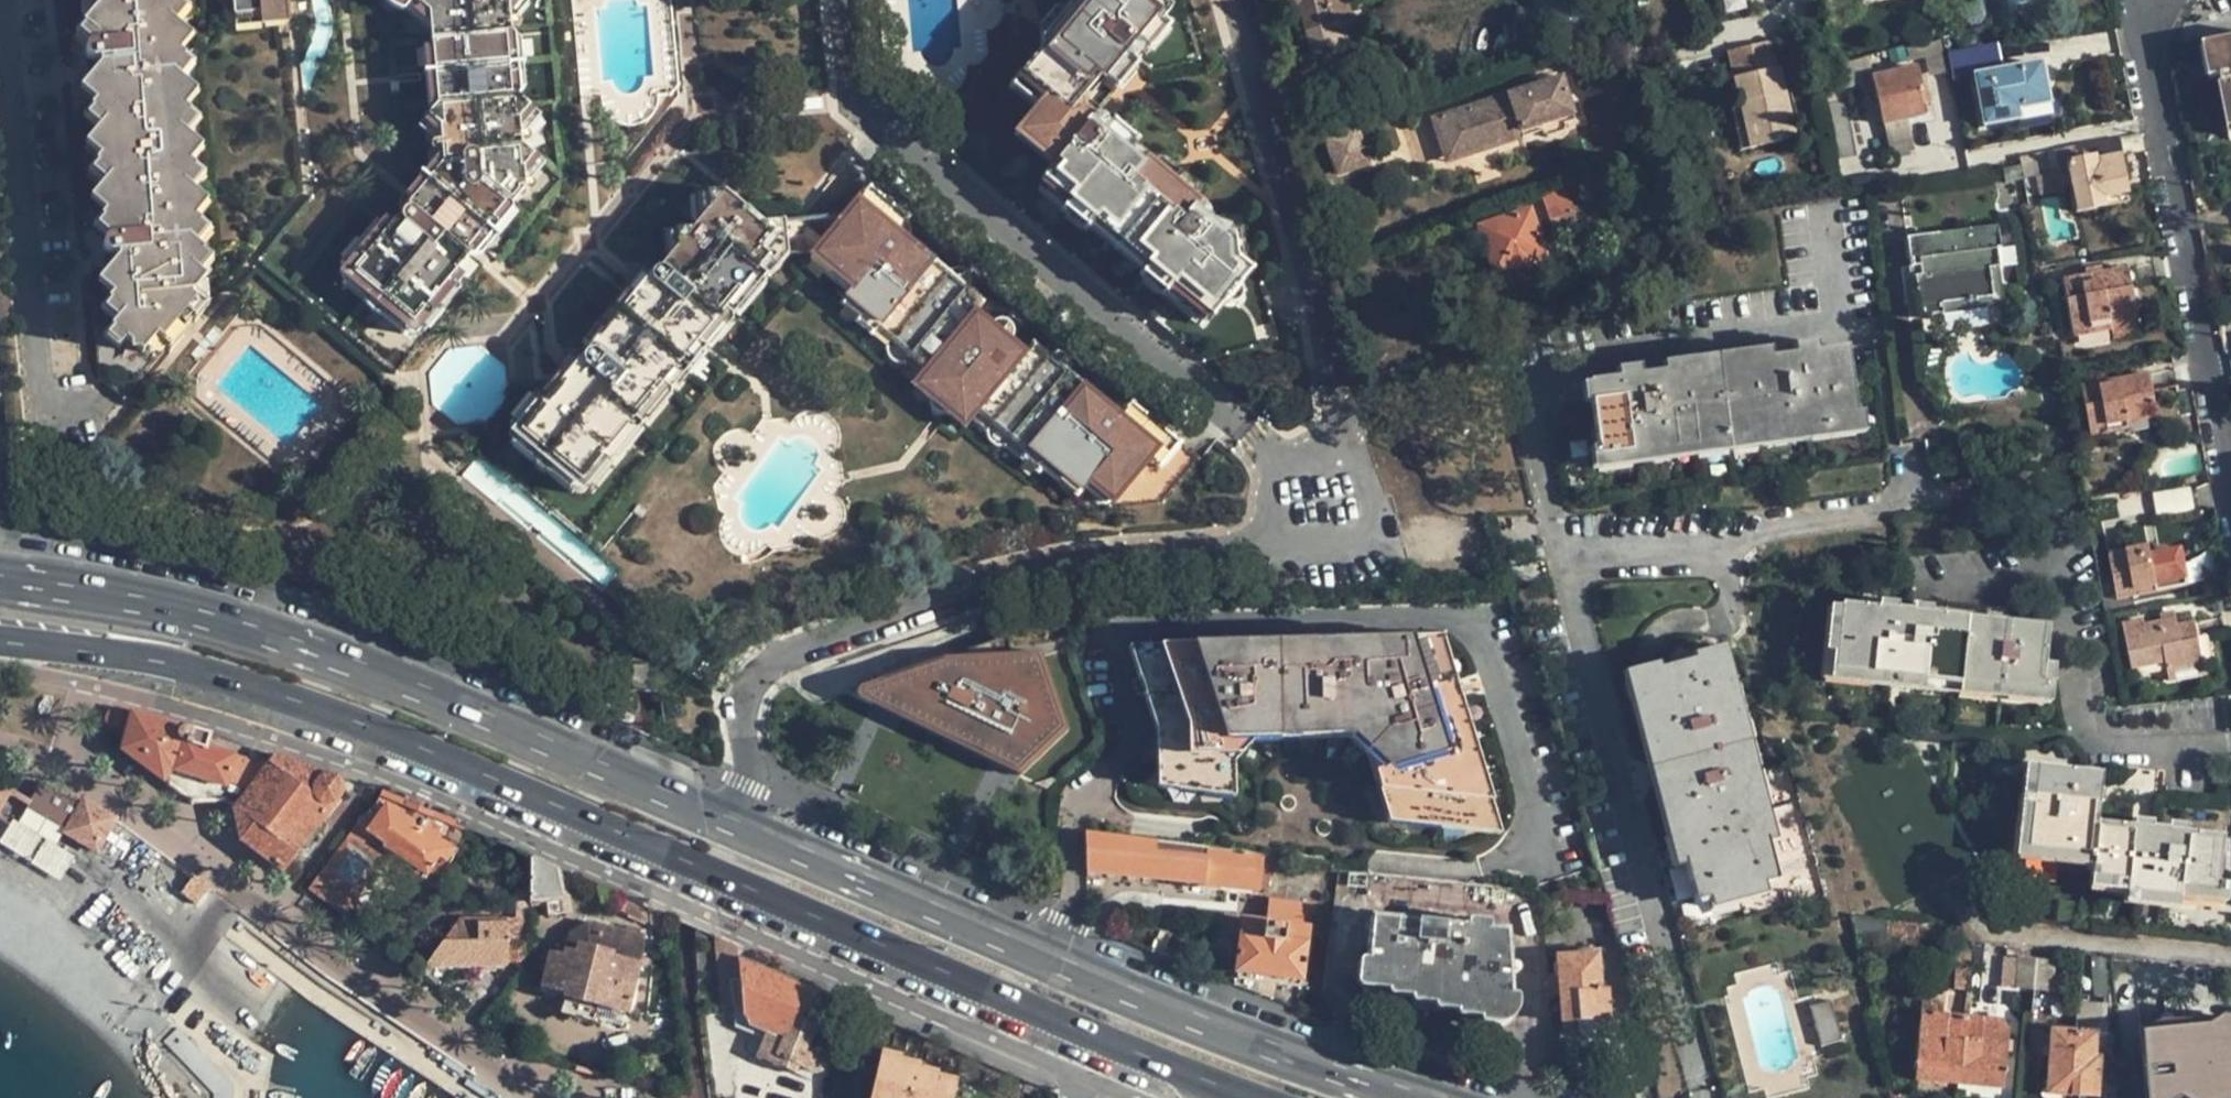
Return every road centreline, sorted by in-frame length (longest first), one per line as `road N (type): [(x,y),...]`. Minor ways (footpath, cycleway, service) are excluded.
road 1 (primary): [(0,642),(133,658),(293,699),(1262,1097)]
road 2 (primary): [(719,823),(411,689),(249,634),(0,583)]
road 3 (primary): [(1399,1097),(1084,979),(719,823)]
road 4 (residential): [(719,823),(742,784),(740,707),(775,657),(1014,571),(1224,551),(1269,539)]
road 5 (residential): [(1269,463),(1251,435),(852,101),(843,0)]
road 6 (residential): [(58,769),(546,1097)]
road 7 (residential): [(2137,0),(2230,502)]
road 8 (residential): [(1236,0),(1346,455)]
road 9 (residential): [(2057,563),(2095,743),(2230,743)]
road 10 (residential): [(1346,455),(1362,490),(1362,519),(1347,529),(1269,539)]

